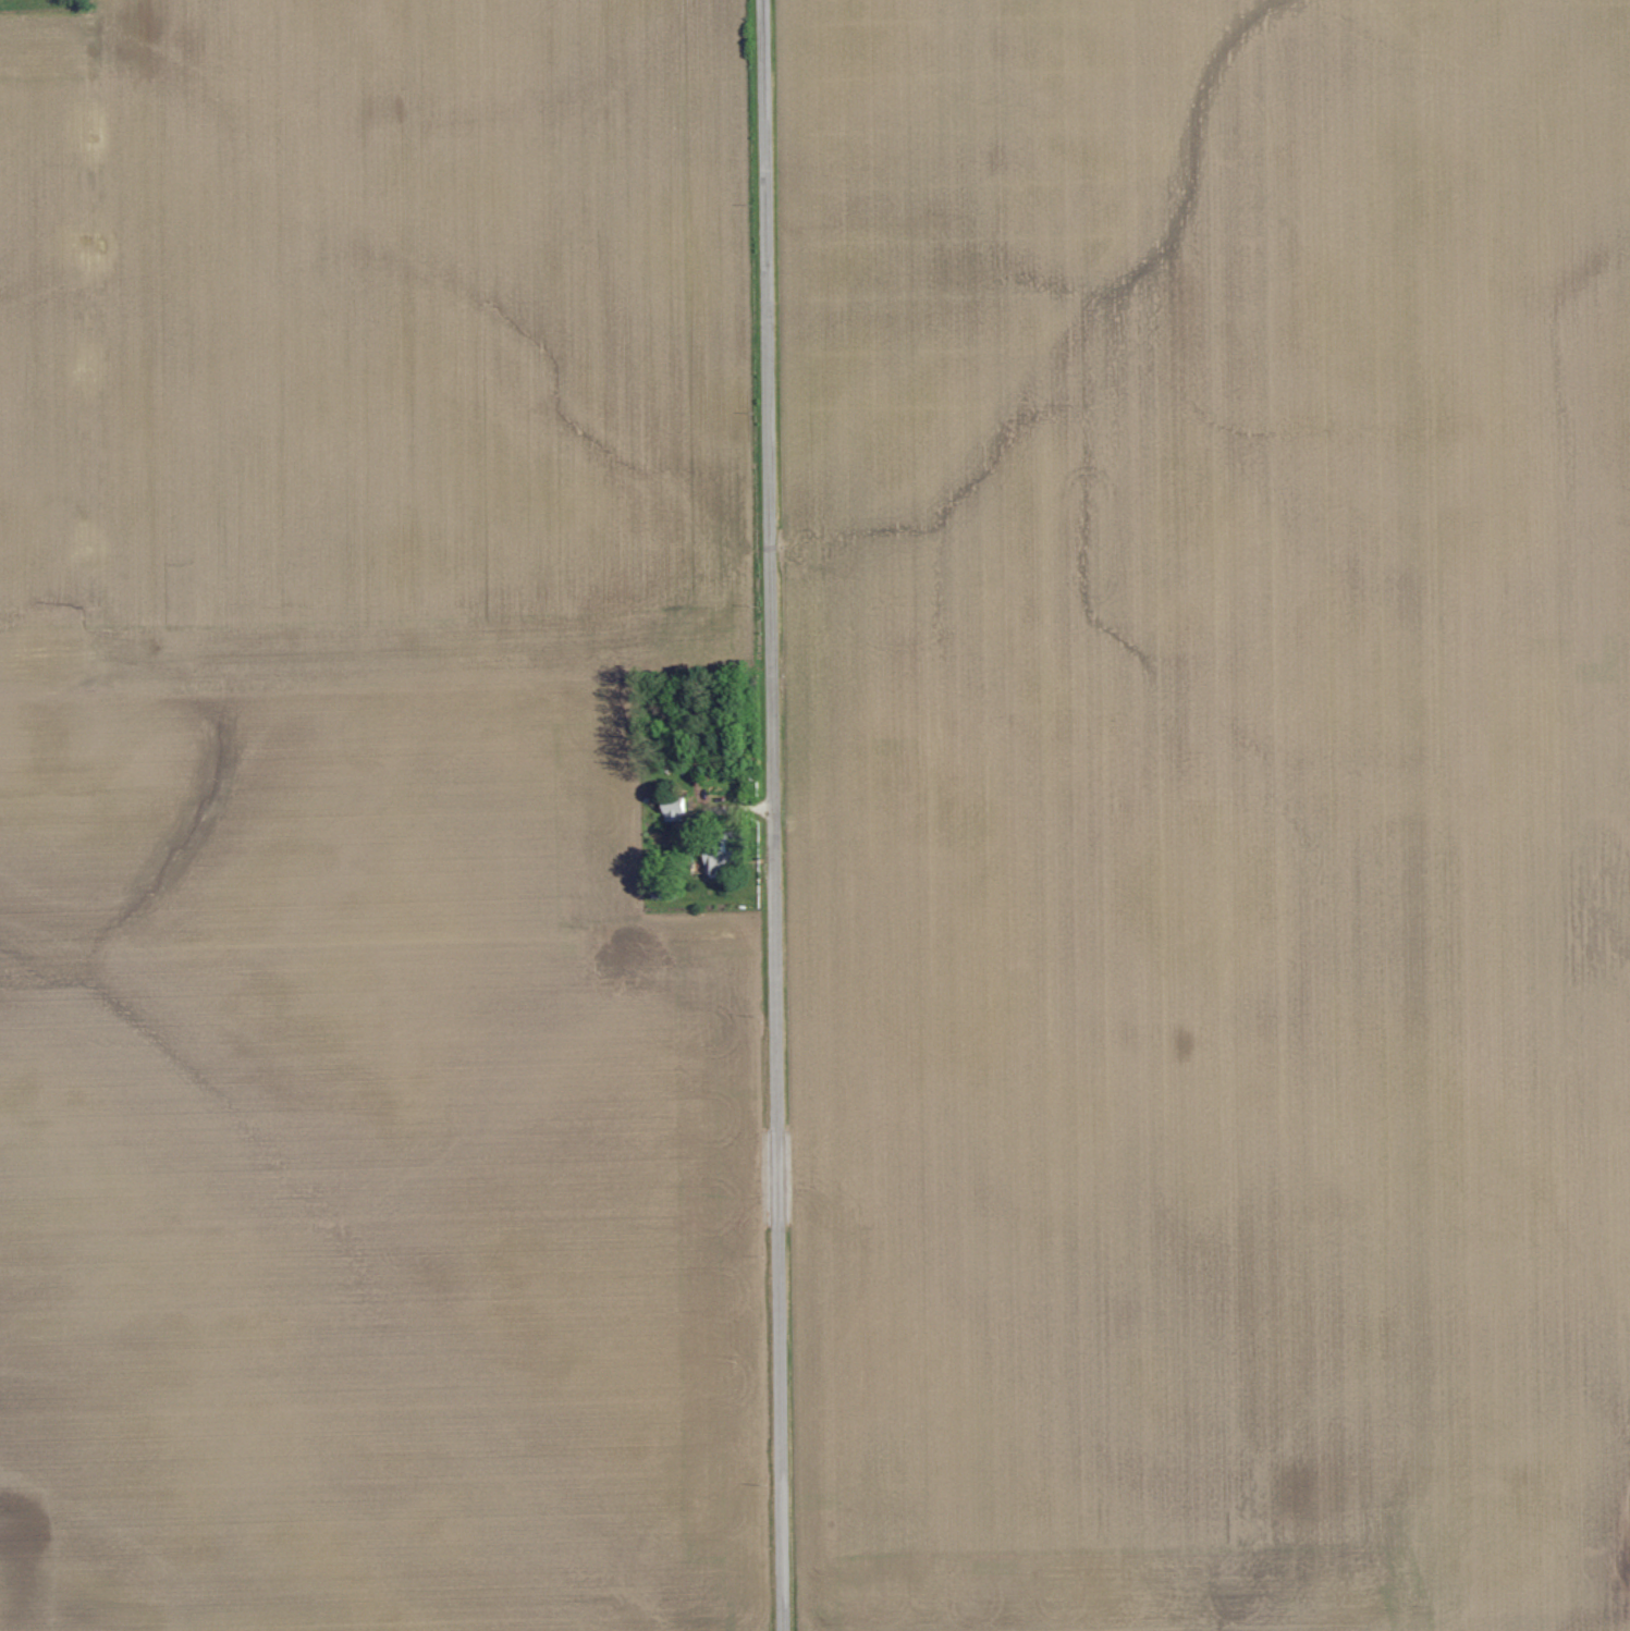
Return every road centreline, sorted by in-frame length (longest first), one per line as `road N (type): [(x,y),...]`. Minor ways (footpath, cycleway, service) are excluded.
road 1 (residential): [(783,1630),(763,0)]

